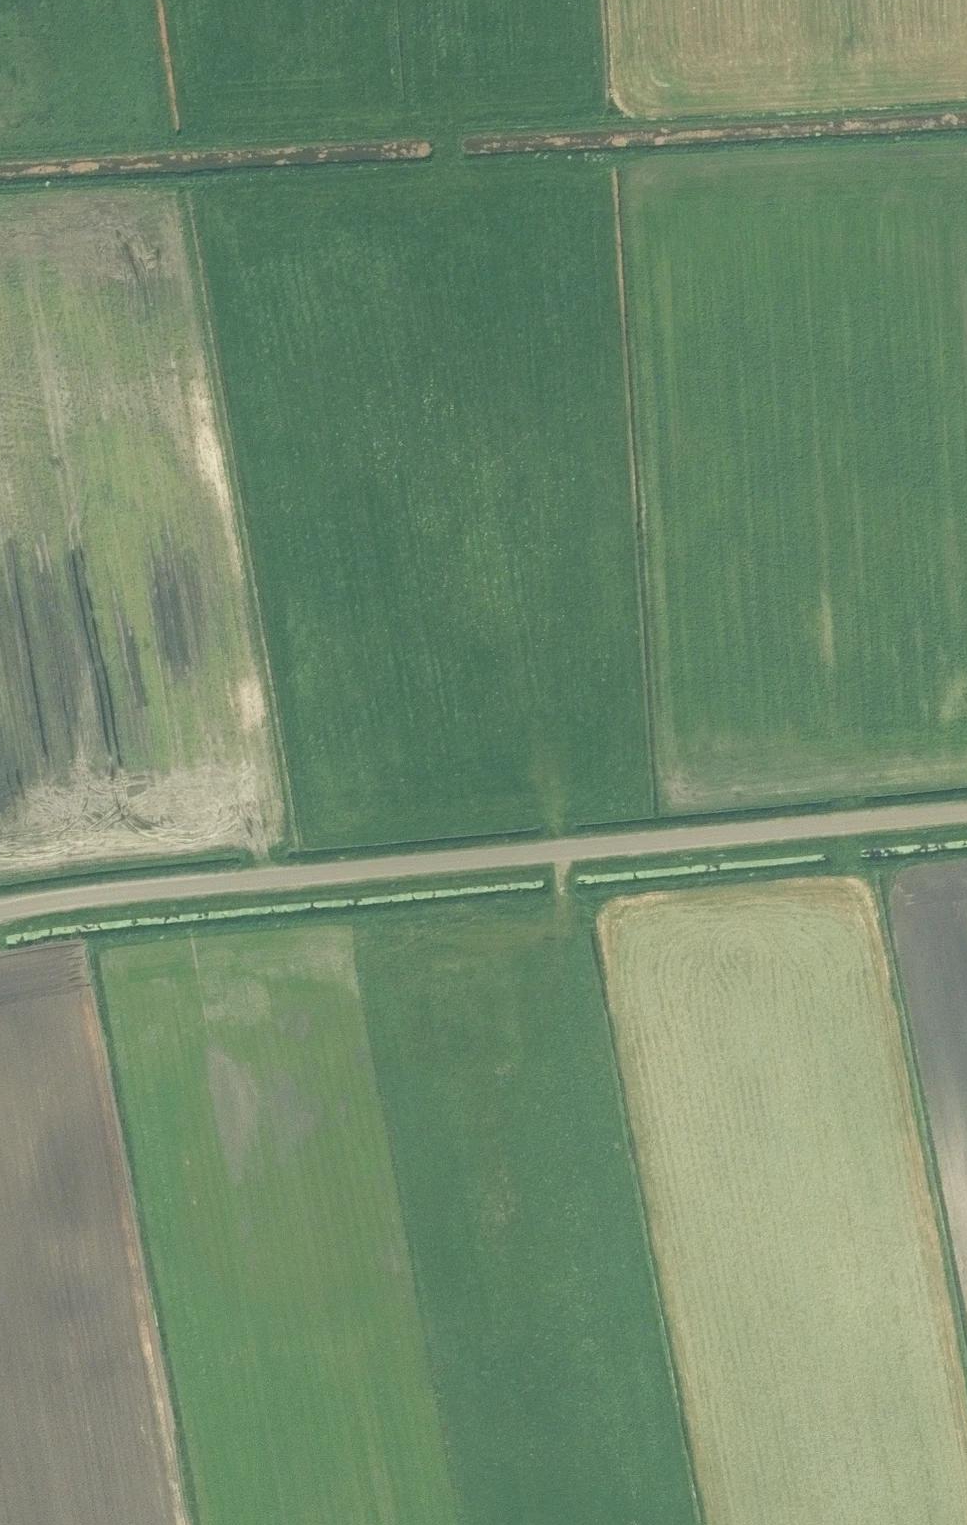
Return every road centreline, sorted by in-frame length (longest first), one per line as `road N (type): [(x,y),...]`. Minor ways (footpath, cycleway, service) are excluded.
road 1 (unclassified): [(0,910),(278,874),(966,808)]

